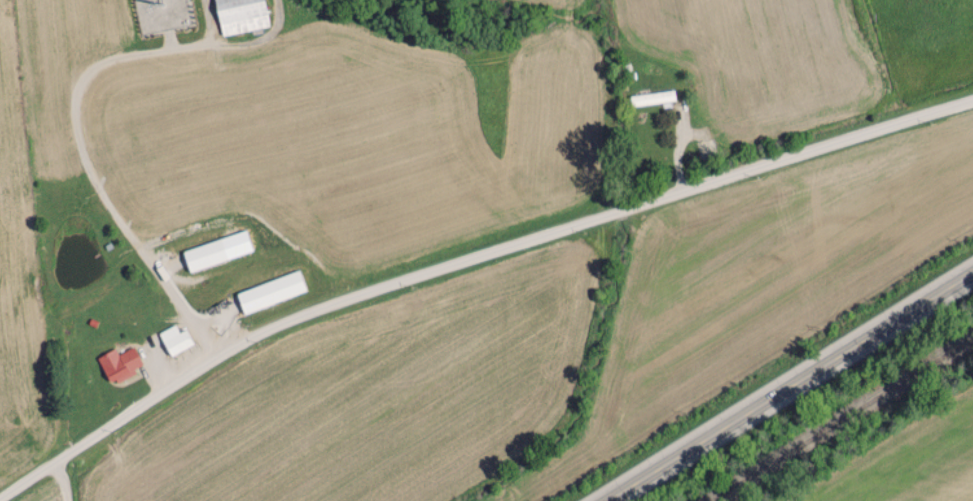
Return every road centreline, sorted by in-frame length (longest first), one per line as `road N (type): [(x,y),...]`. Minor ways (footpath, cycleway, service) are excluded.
road 1 (residential): [(0,499),(247,340),(317,307),(972,94)]
road 2 (primary): [(599,500),(972,268)]

